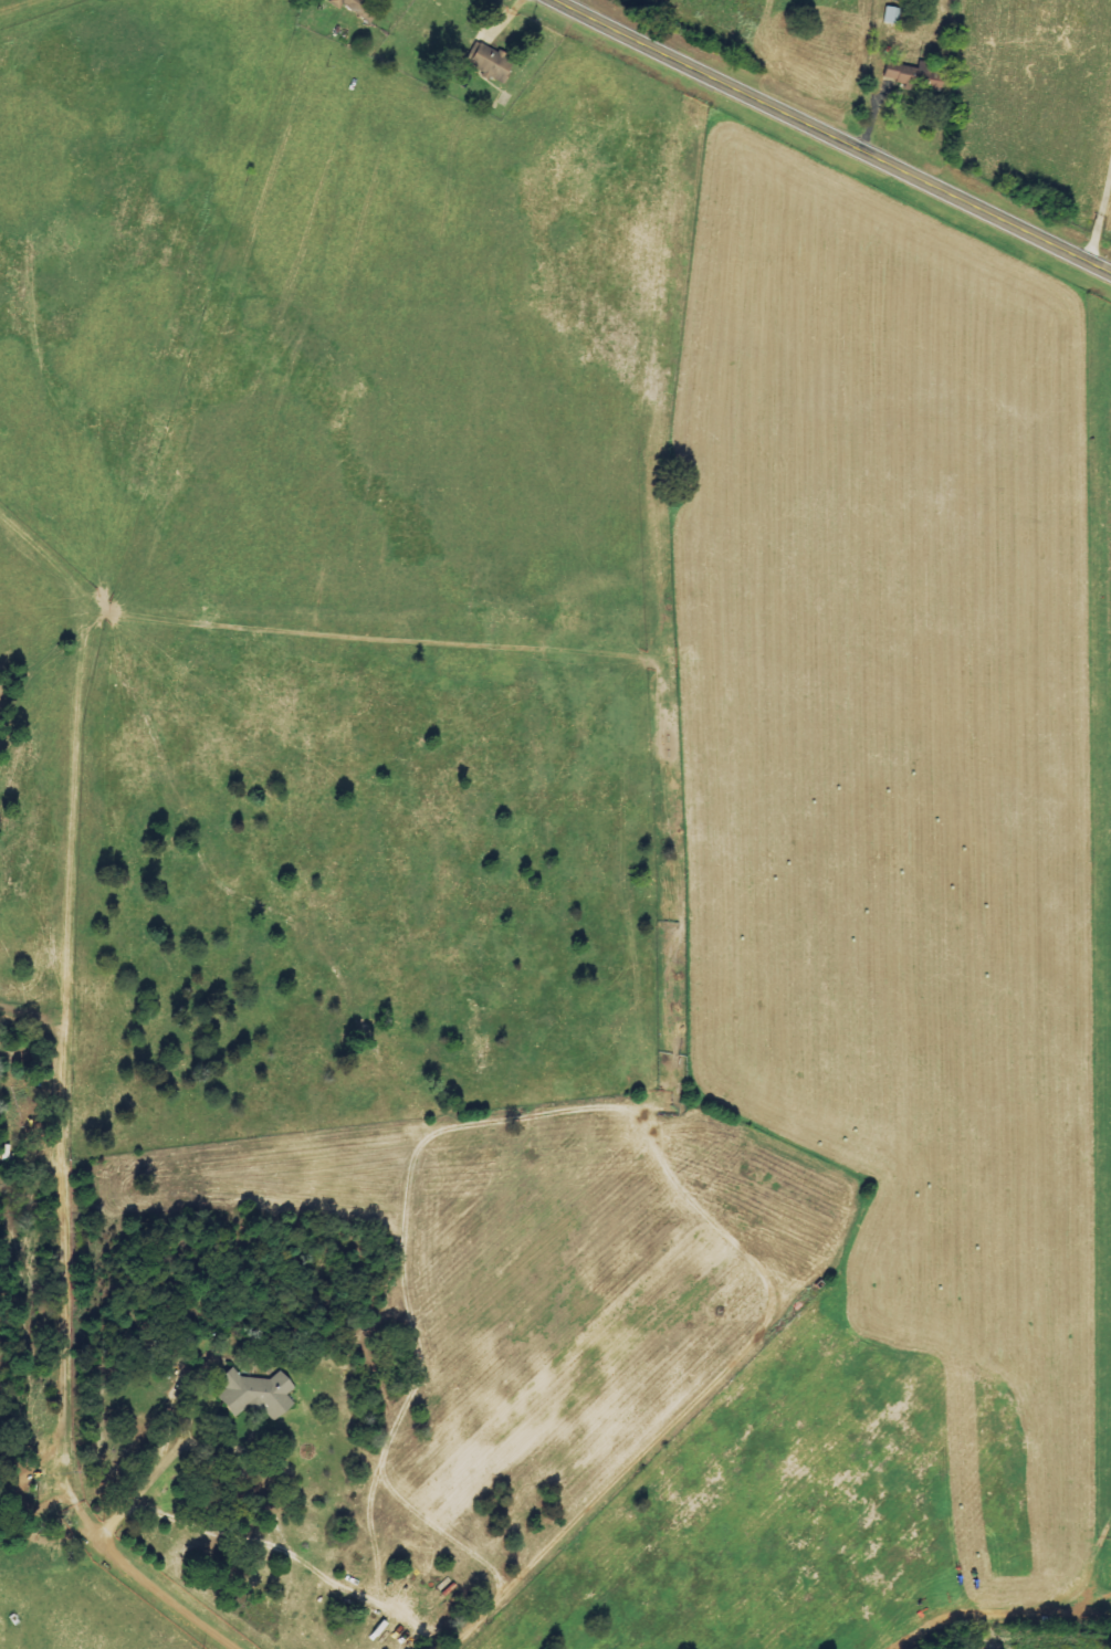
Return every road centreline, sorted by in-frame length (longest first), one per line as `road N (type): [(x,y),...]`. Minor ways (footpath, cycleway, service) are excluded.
road 1 (secondary): [(1110,261),(571,0)]

